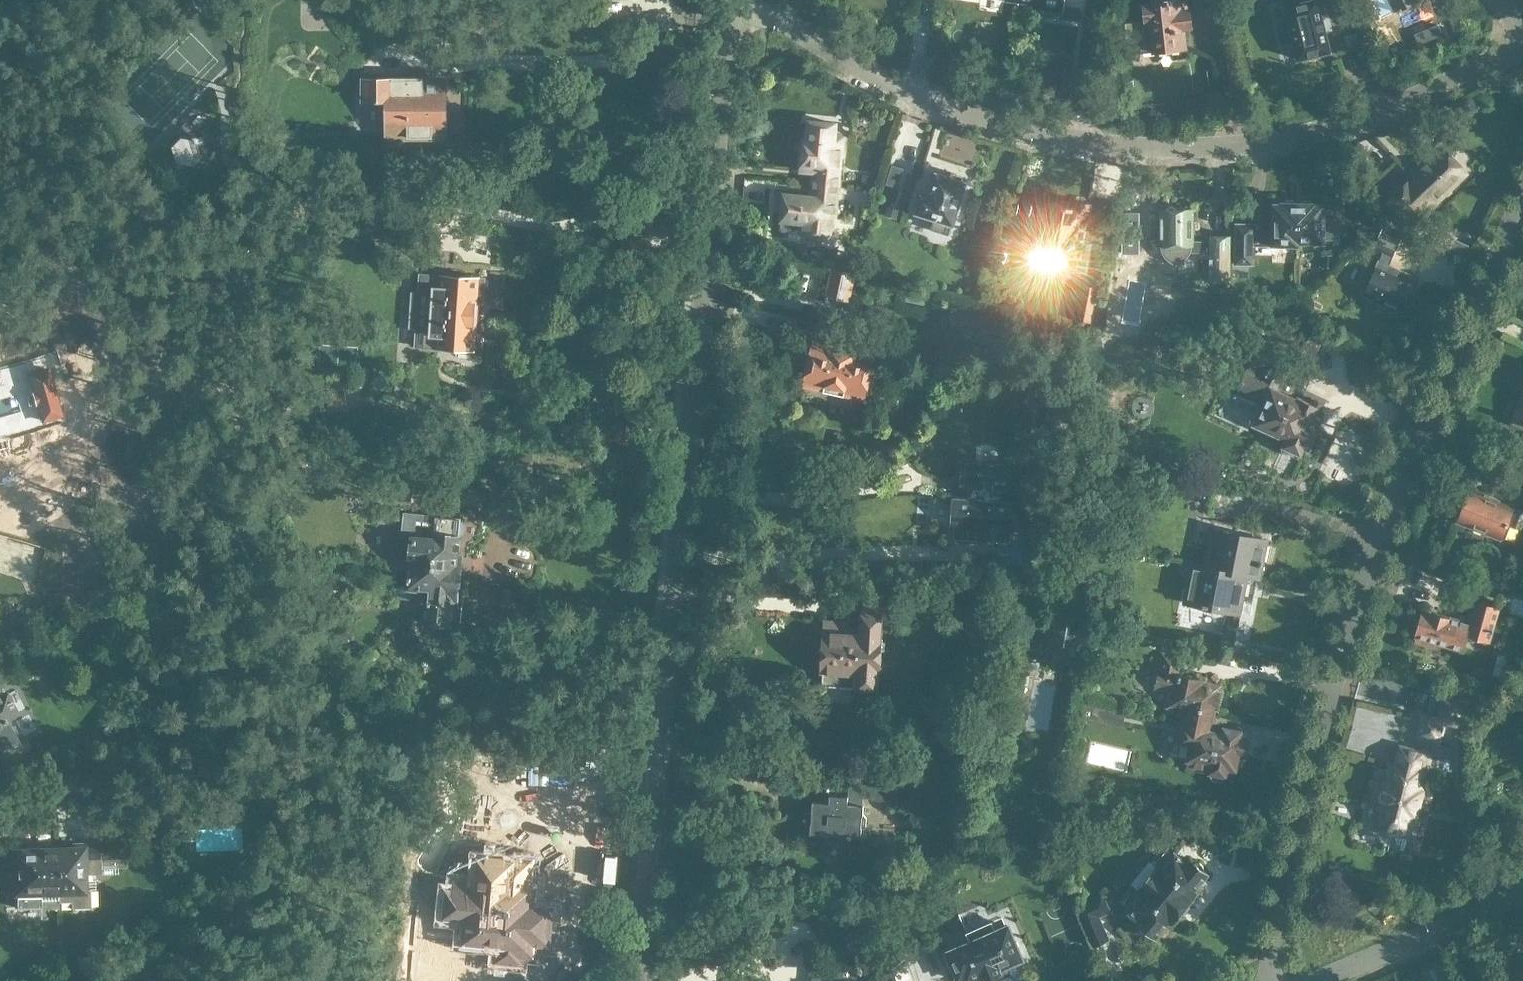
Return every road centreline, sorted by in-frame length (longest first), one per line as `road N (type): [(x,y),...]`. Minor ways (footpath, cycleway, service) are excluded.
road 1 (residential): [(631,980),(734,10)]
road 2 (residential): [(1522,41),(1390,107),(1294,136),(1119,146),(972,113),(778,19),(734,10)]
road 3 (residential): [(1268,980),(1304,781),(1341,652),(1423,421),(1522,200)]
road 4 (residential): [(1317,980),(1522,890)]

